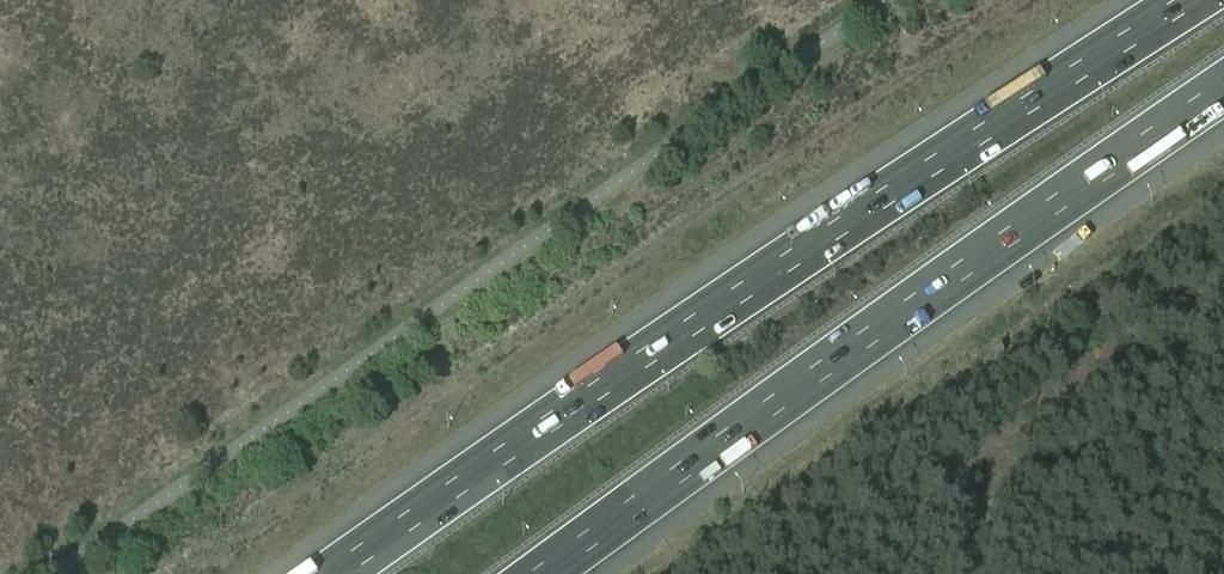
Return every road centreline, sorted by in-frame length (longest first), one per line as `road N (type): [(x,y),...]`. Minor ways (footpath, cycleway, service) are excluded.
road 1 (motorway): [(1190,0),(338,573)]
road 2 (motorway): [(543,573),(1223,89)]

